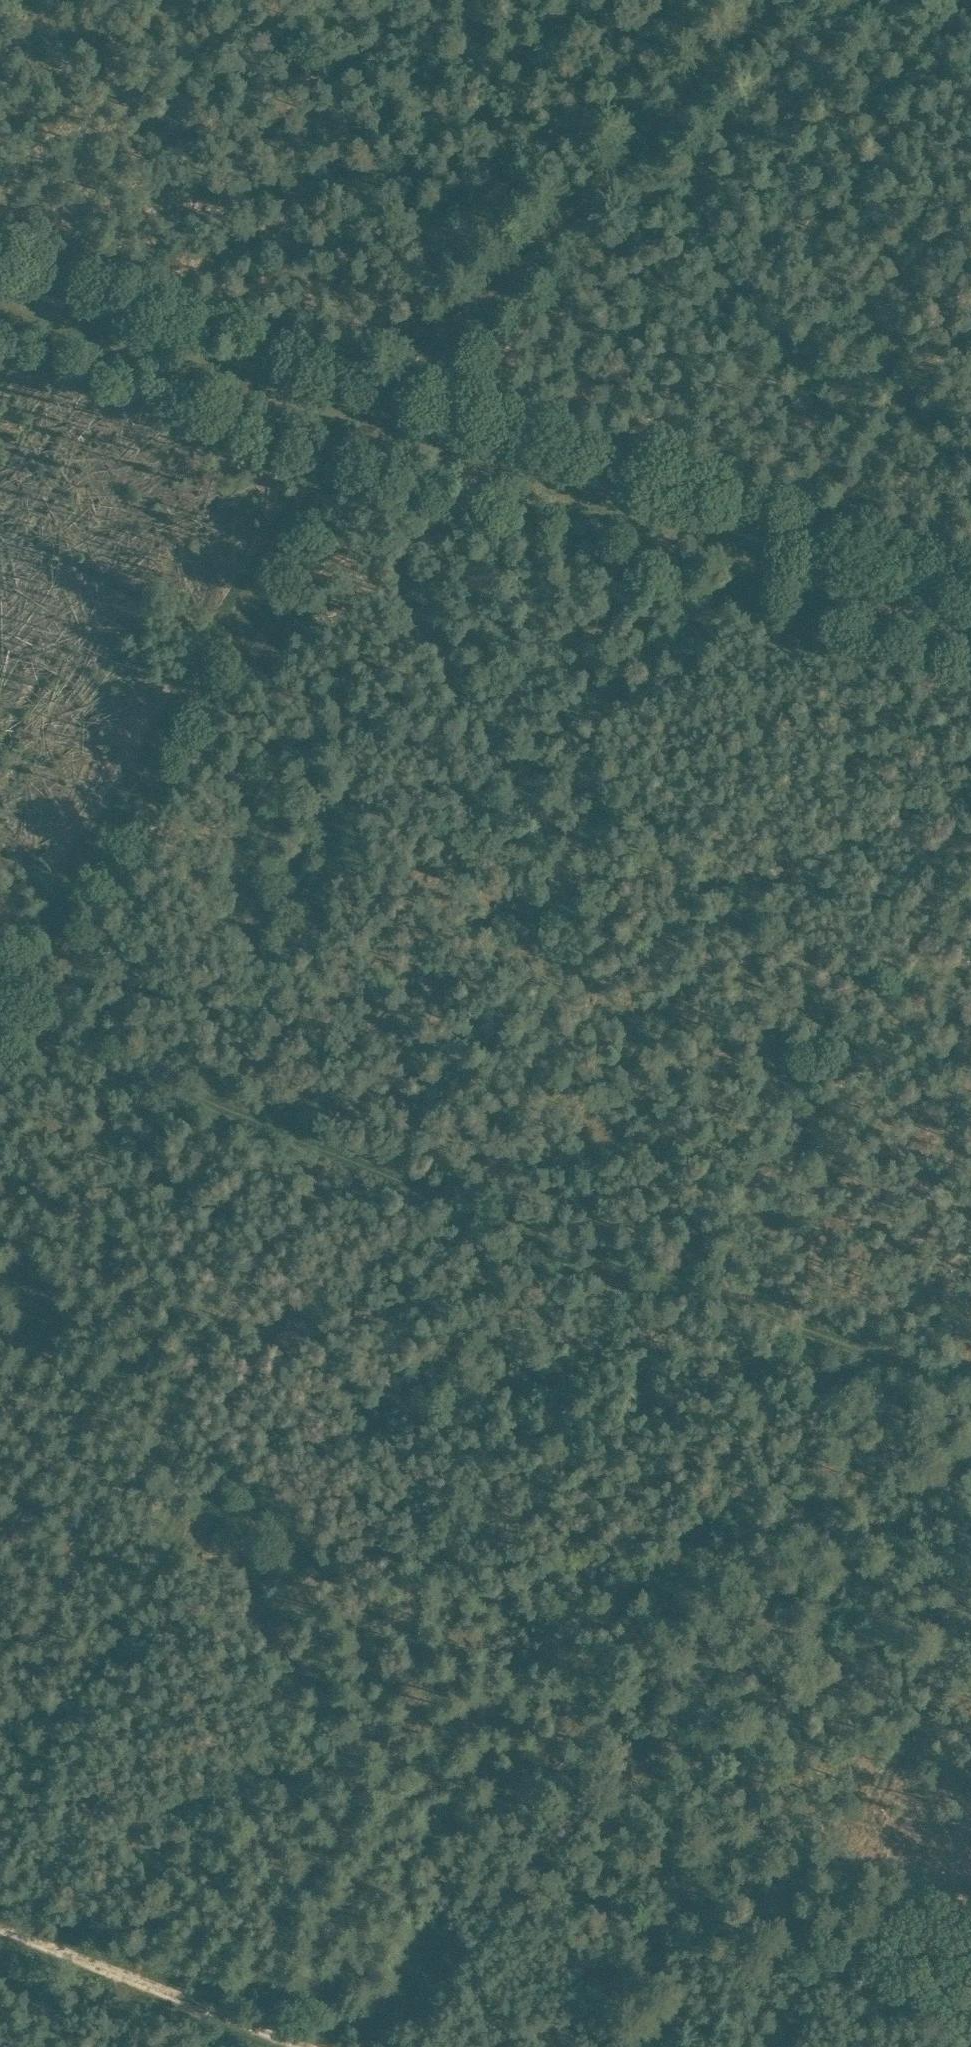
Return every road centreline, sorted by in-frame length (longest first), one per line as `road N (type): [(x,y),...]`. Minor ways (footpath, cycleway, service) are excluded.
road 1 (track): [(0,1017),(380,402),(788,0)]
road 2 (track): [(970,1396),(5,1008)]
road 3 (track): [(0,290),(970,624)]
road 4 (track): [(0,1927),(308,2046)]

